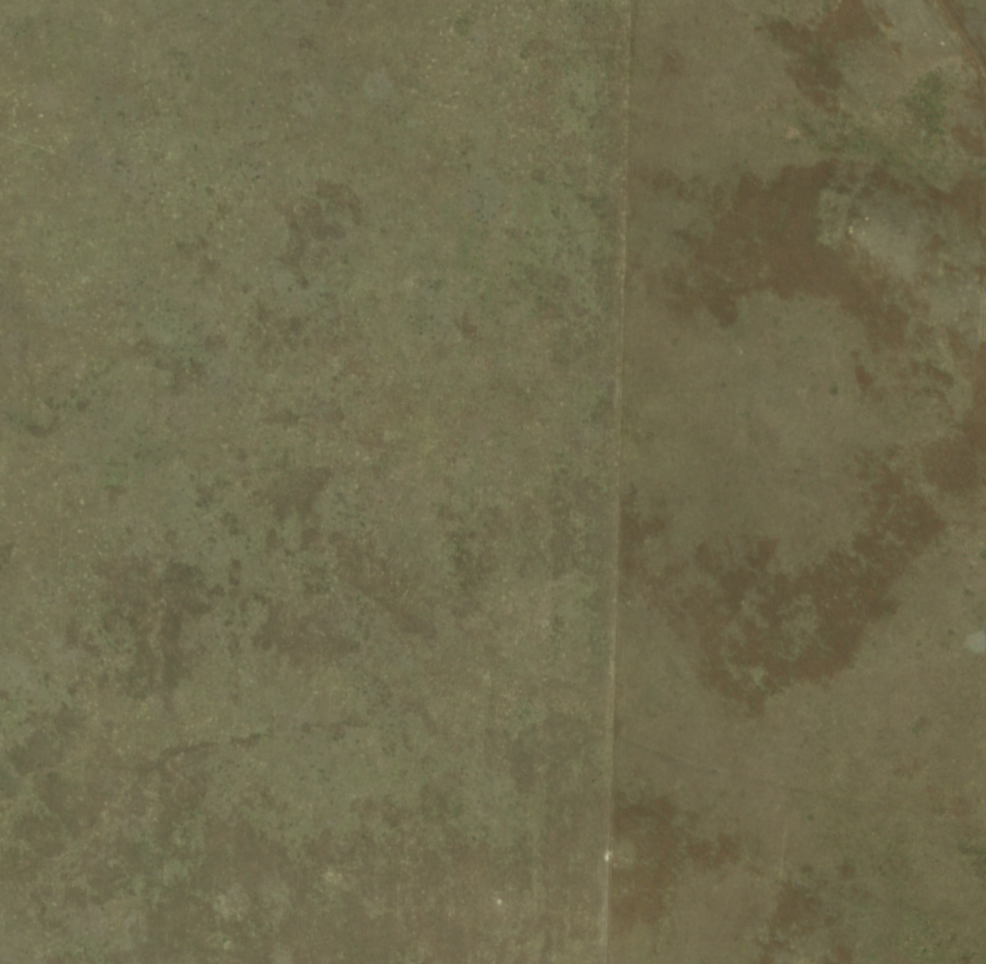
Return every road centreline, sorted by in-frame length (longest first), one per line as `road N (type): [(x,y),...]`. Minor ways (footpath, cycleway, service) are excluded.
road 1 (residential): [(985,194),(984,149),(932,0)]

